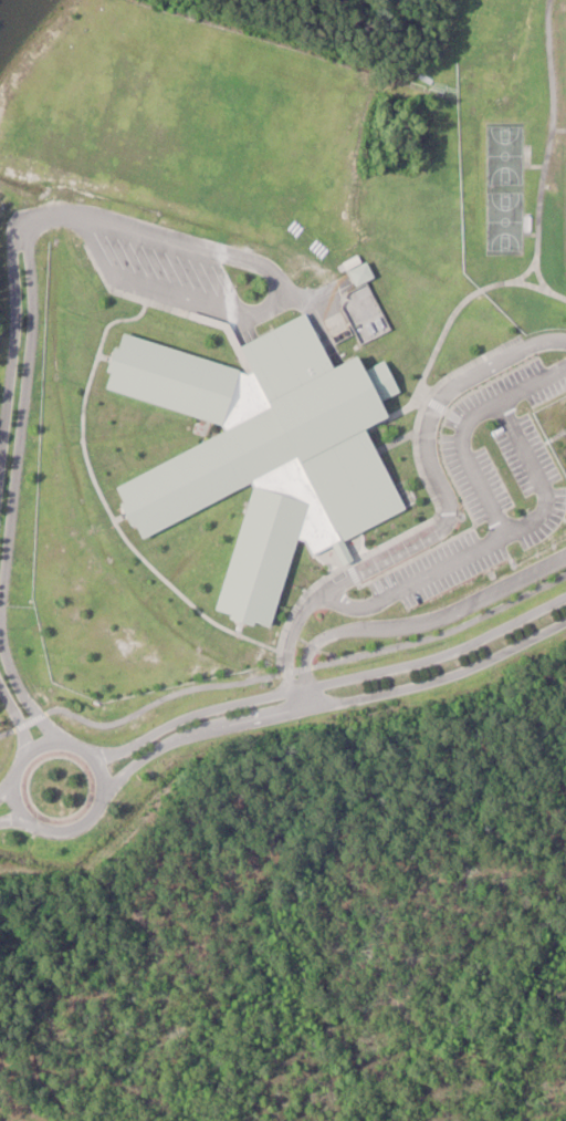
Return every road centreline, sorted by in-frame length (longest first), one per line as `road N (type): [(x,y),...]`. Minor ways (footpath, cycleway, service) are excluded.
road 1 (residential): [(565,594),(444,653),(202,710),(112,749),(74,747)]
road 2 (residential): [(97,783),(136,757),(205,730),(446,679),(565,619)]
road 3 (residential): [(0,559),(25,312),(27,211)]
road 4 (residential): [(28,821),(65,828),(94,802),(91,762),(74,747),(31,747),(15,764),(13,805),(28,821)]
road 5 (residential): [(10,219),(11,311),(0,405)]
road 6 (residential): [(74,747),(33,716),(0,653)]

